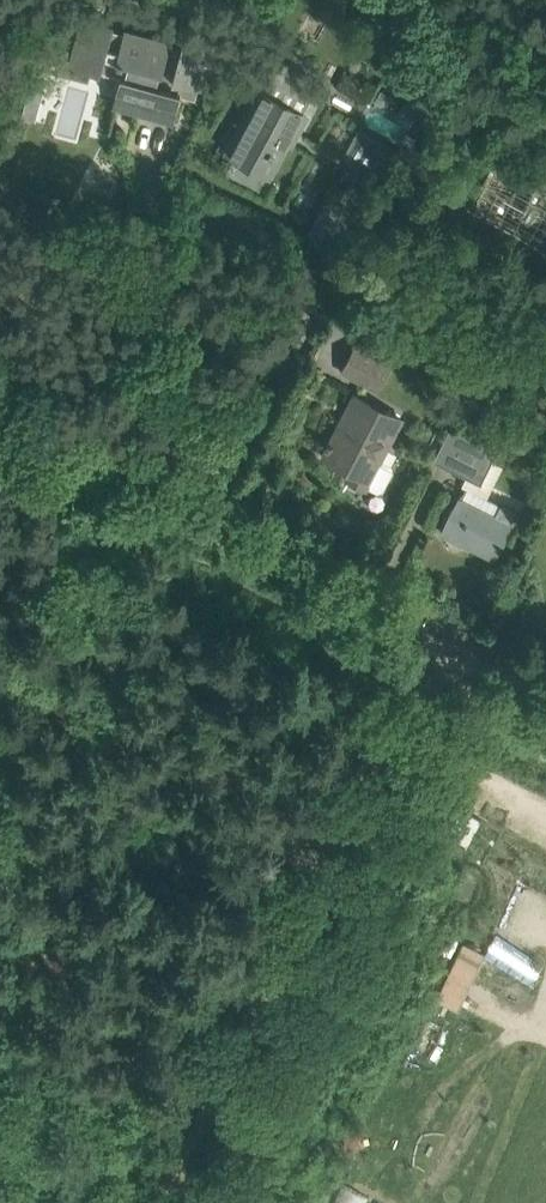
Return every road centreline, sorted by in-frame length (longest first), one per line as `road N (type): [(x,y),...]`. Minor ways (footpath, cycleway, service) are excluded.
road 1 (unclassified): [(545,693),(0,413)]
road 2 (track): [(294,915),(433,635)]

